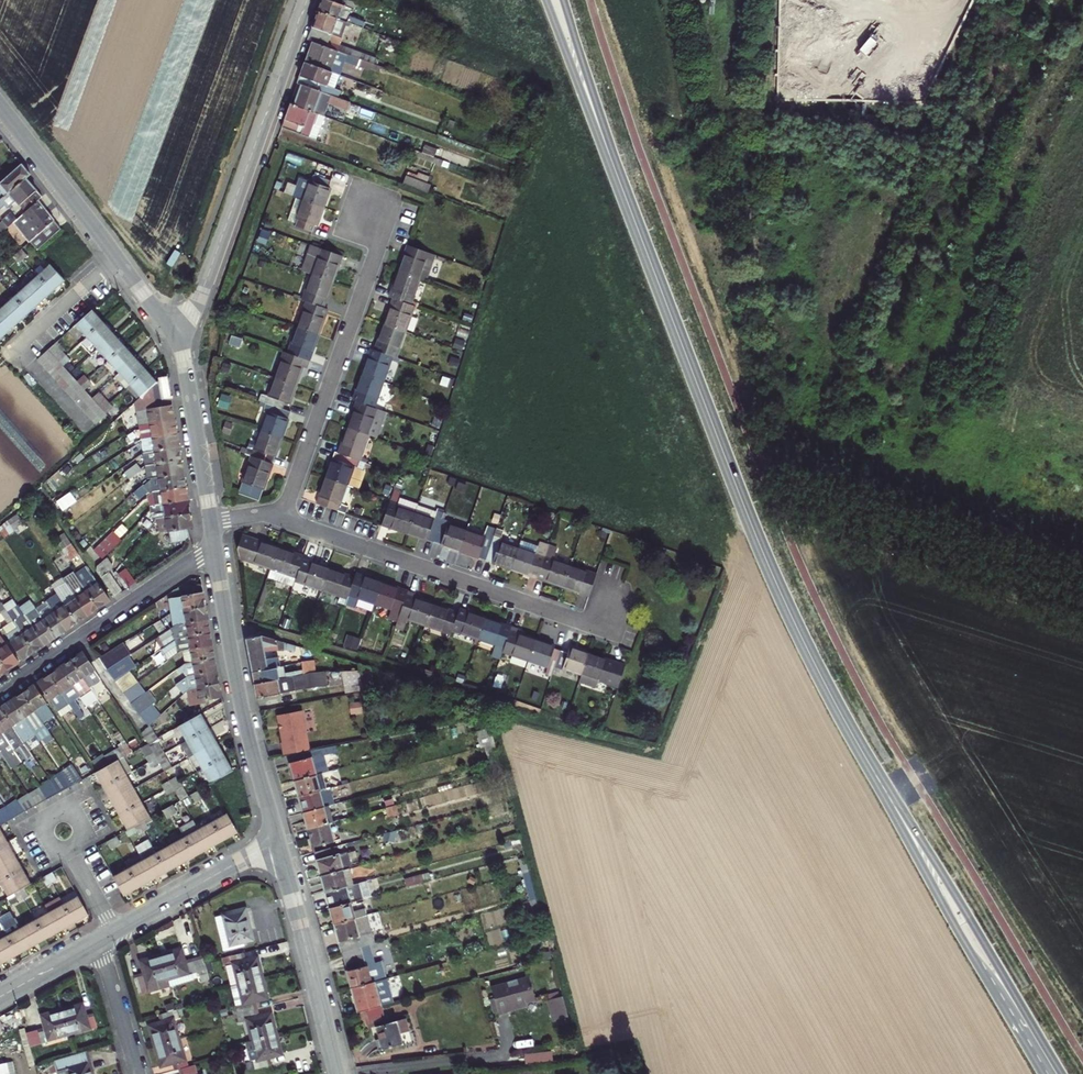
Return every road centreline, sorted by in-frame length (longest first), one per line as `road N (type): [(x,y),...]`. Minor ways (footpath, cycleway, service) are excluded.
road 1 (secondary): [(602,134),(788,610),(911,835)]
road 2 (residential): [(283,520),(598,628),(611,592)]
road 3 (residential): [(171,332),(202,291),(307,0)]
road 4 (residential): [(283,520),(378,249),(367,210)]
road 5 (tertiary): [(278,843),(214,547)]
road 6 (tertiary): [(171,332),(0,107)]
road 7 (secondary): [(1062,1073),(911,835)]
road 8 (secondary): [(911,835),(955,927),(1045,1073)]
road 9 (residential): [(214,547),(0,692)]
road 10 (tertiary): [(337,1073),(278,843)]
road 11 (tertiary): [(210,524),(184,359),(171,332)]
road 12 (residential): [(278,843),(117,930)]
road 13 (secondary): [(545,0),(602,134)]
road 14 (secondary): [(602,134),(564,0)]
road 15 (residential): [(100,940),(138,1073)]

